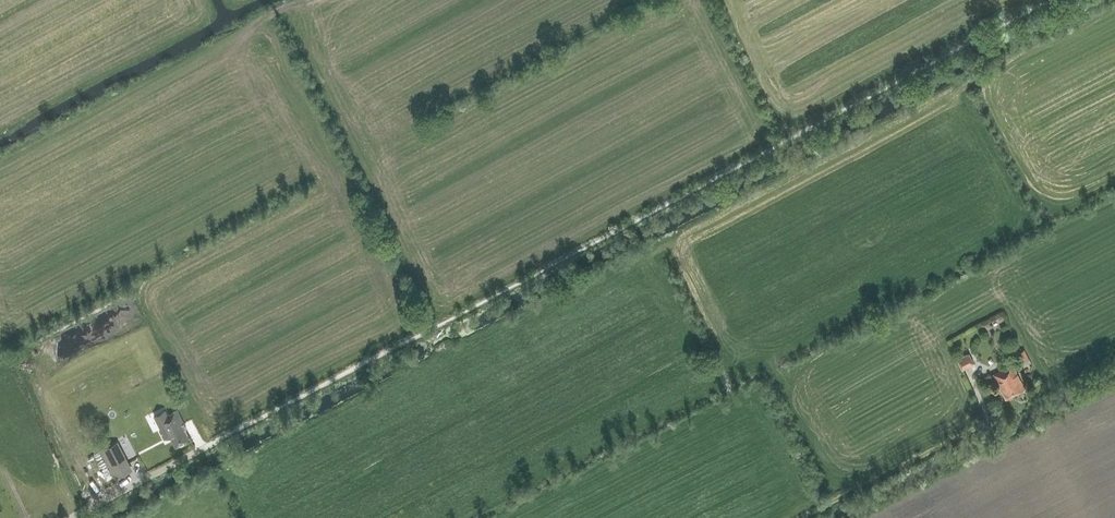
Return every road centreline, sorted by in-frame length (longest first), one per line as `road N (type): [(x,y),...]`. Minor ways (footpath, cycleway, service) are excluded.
road 1 (track): [(797,517),(984,426)]
road 2 (unclassified): [(71,517),(206,448)]

